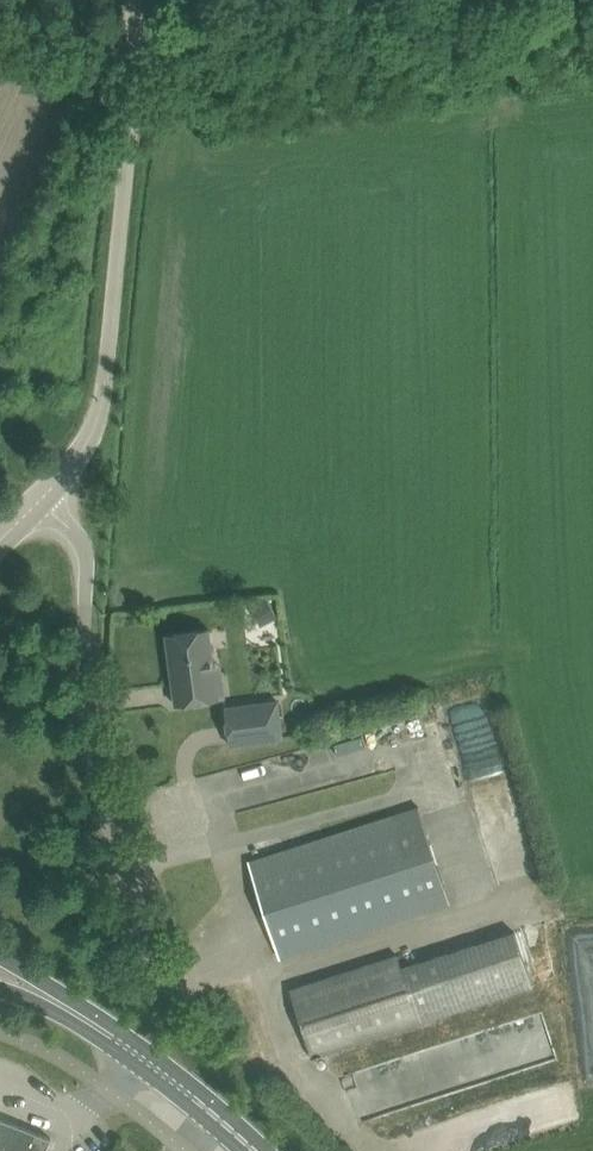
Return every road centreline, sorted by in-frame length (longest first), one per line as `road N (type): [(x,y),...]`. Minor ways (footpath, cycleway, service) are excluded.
road 1 (unclassified): [(167,991),(93,757),(83,692),(84,548),(38,500)]
road 2 (unclassified): [(38,500),(83,447),(103,392),(135,0)]
road 3 (track): [(135,34),(408,0)]
road 4 (secondary): [(250,1150),(64,1005)]
road 5 (track): [(0,5),(135,34)]

